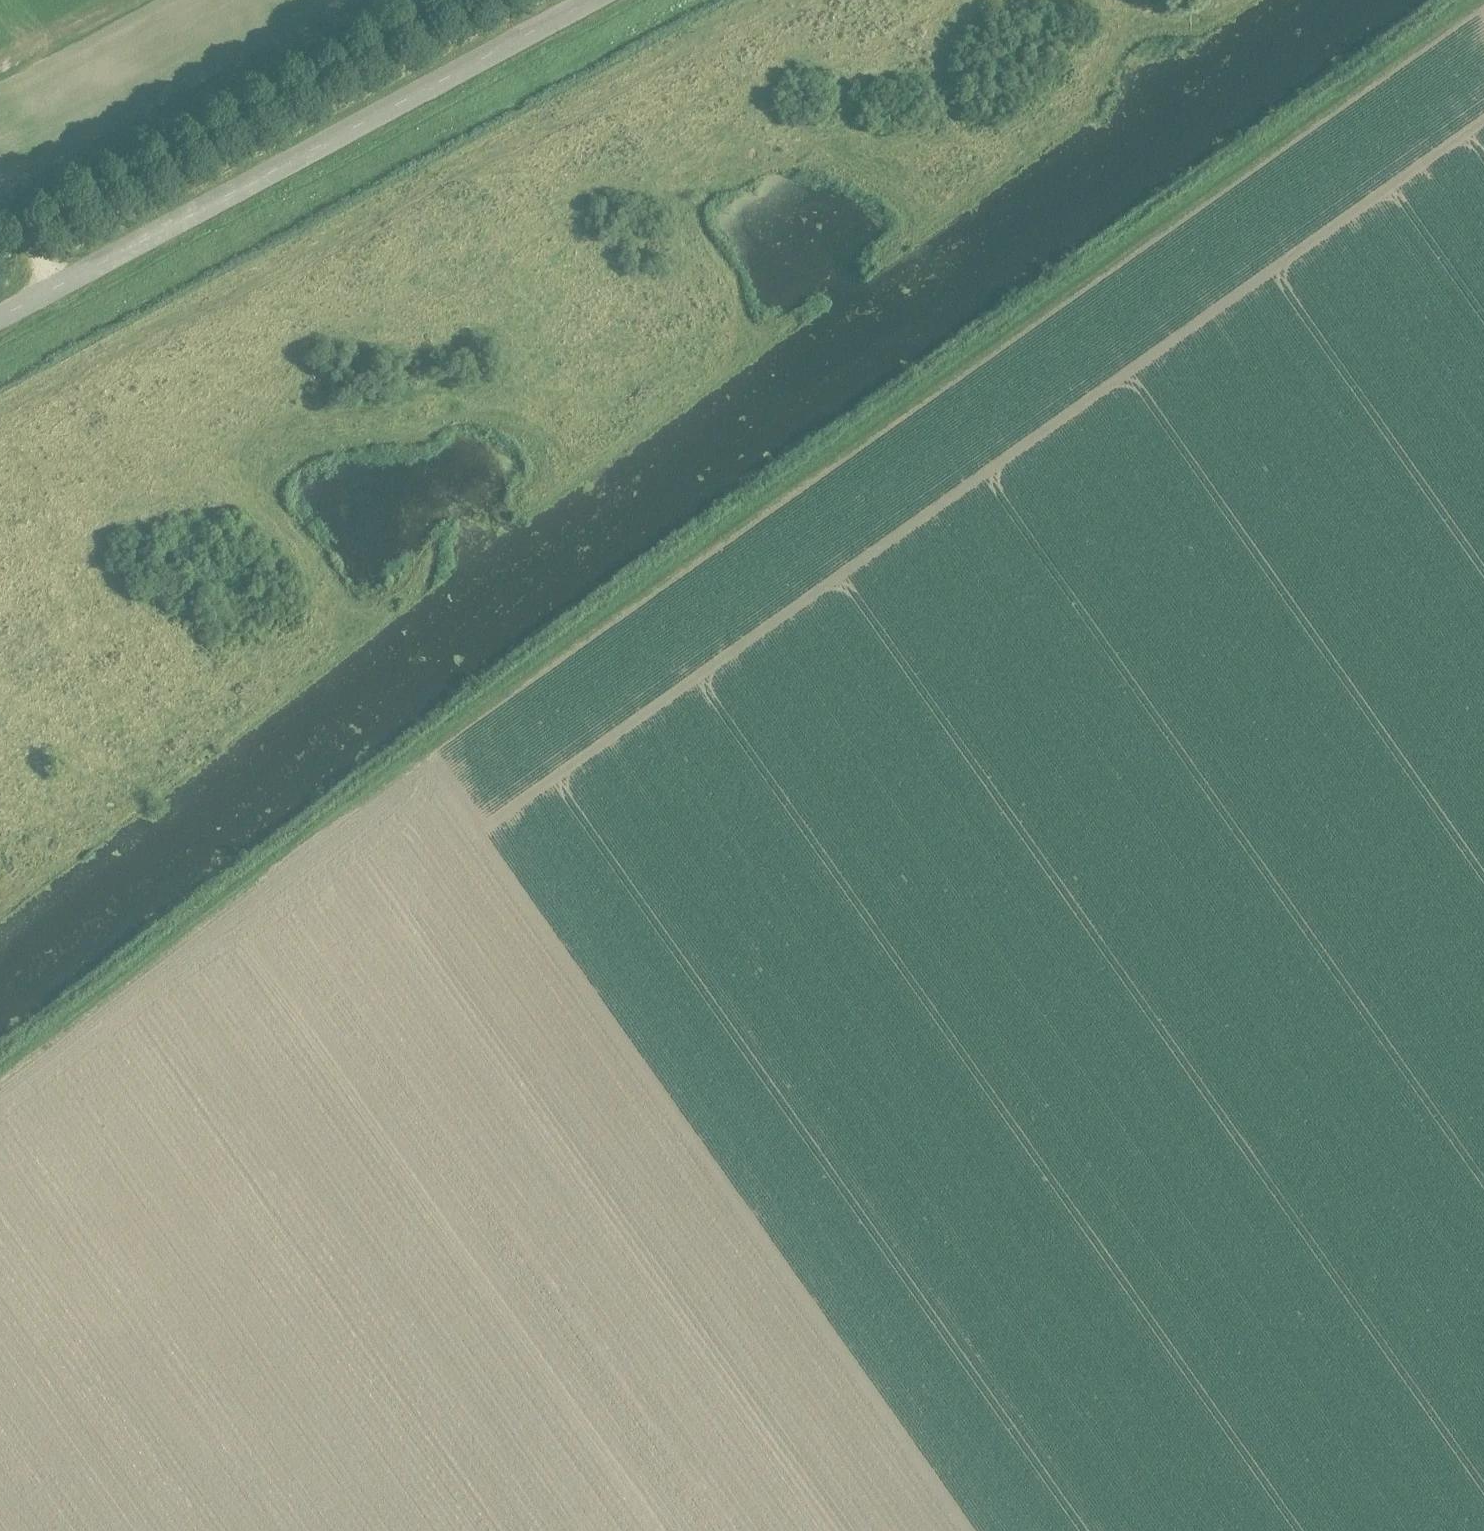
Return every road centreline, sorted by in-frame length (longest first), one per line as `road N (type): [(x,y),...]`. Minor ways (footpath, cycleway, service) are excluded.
road 1 (unclassified): [(0,317),(589,0)]

